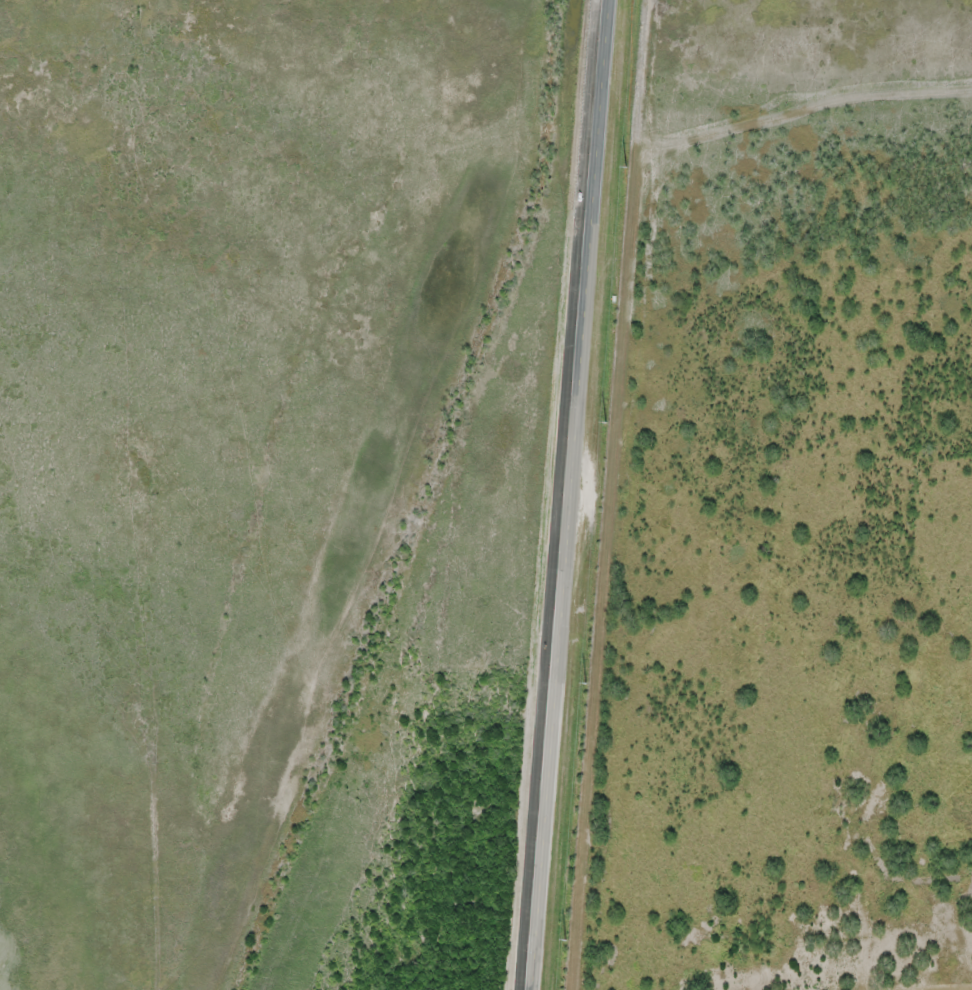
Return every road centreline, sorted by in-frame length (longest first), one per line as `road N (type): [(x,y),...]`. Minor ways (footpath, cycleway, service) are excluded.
road 1 (secondary): [(532,989),(608,0)]

